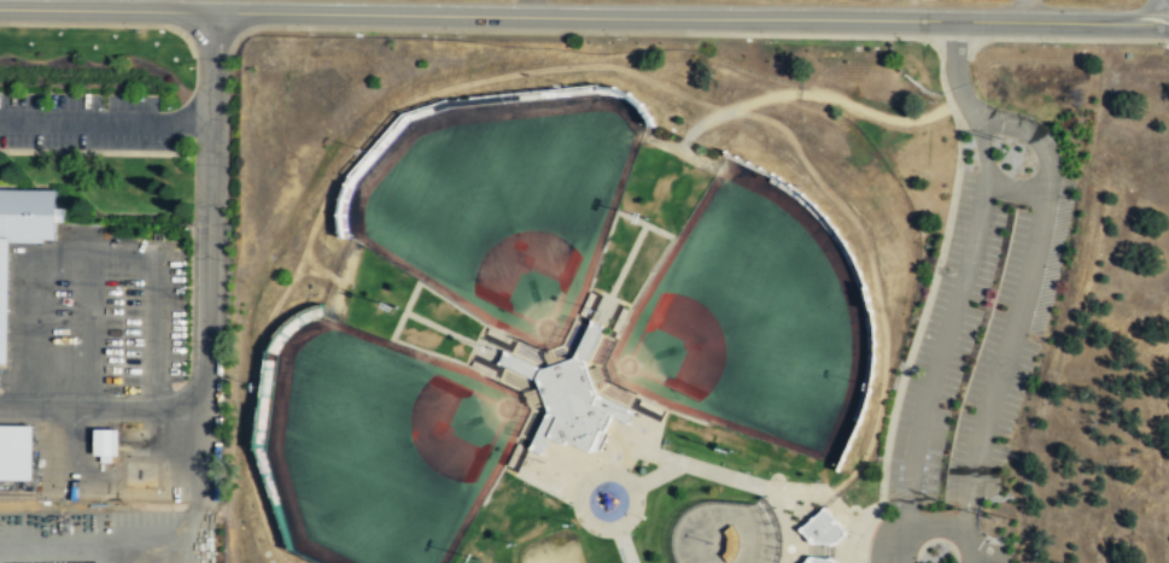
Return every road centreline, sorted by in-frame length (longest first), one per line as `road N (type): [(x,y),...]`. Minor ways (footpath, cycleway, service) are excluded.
road 1 (residential): [(1168,24),(0,10)]
road 2 (residential): [(209,13),(201,391),(170,410),(0,407)]

